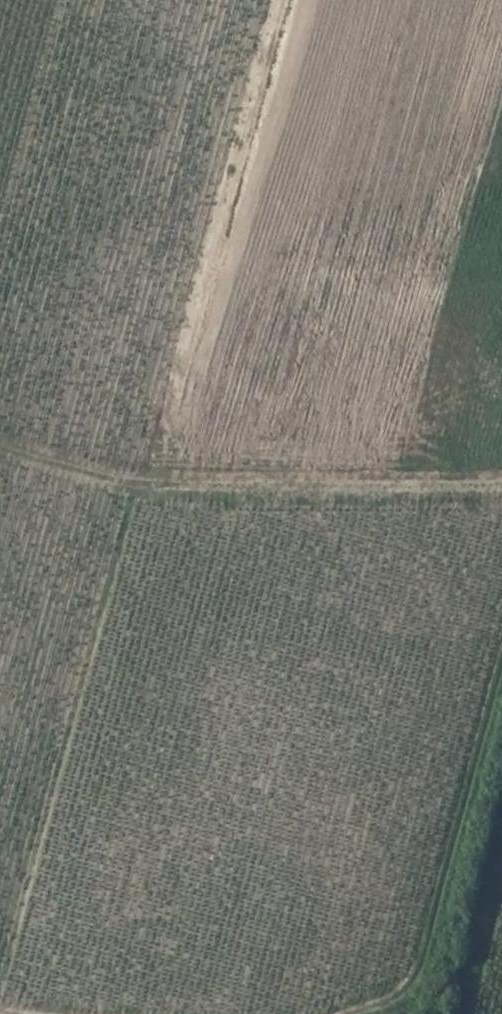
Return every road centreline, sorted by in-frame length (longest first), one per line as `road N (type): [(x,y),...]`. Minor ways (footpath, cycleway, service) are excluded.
road 1 (track): [(501,482),(150,491),(0,449)]
road 2 (track): [(355,1013),(405,987),(501,630)]

